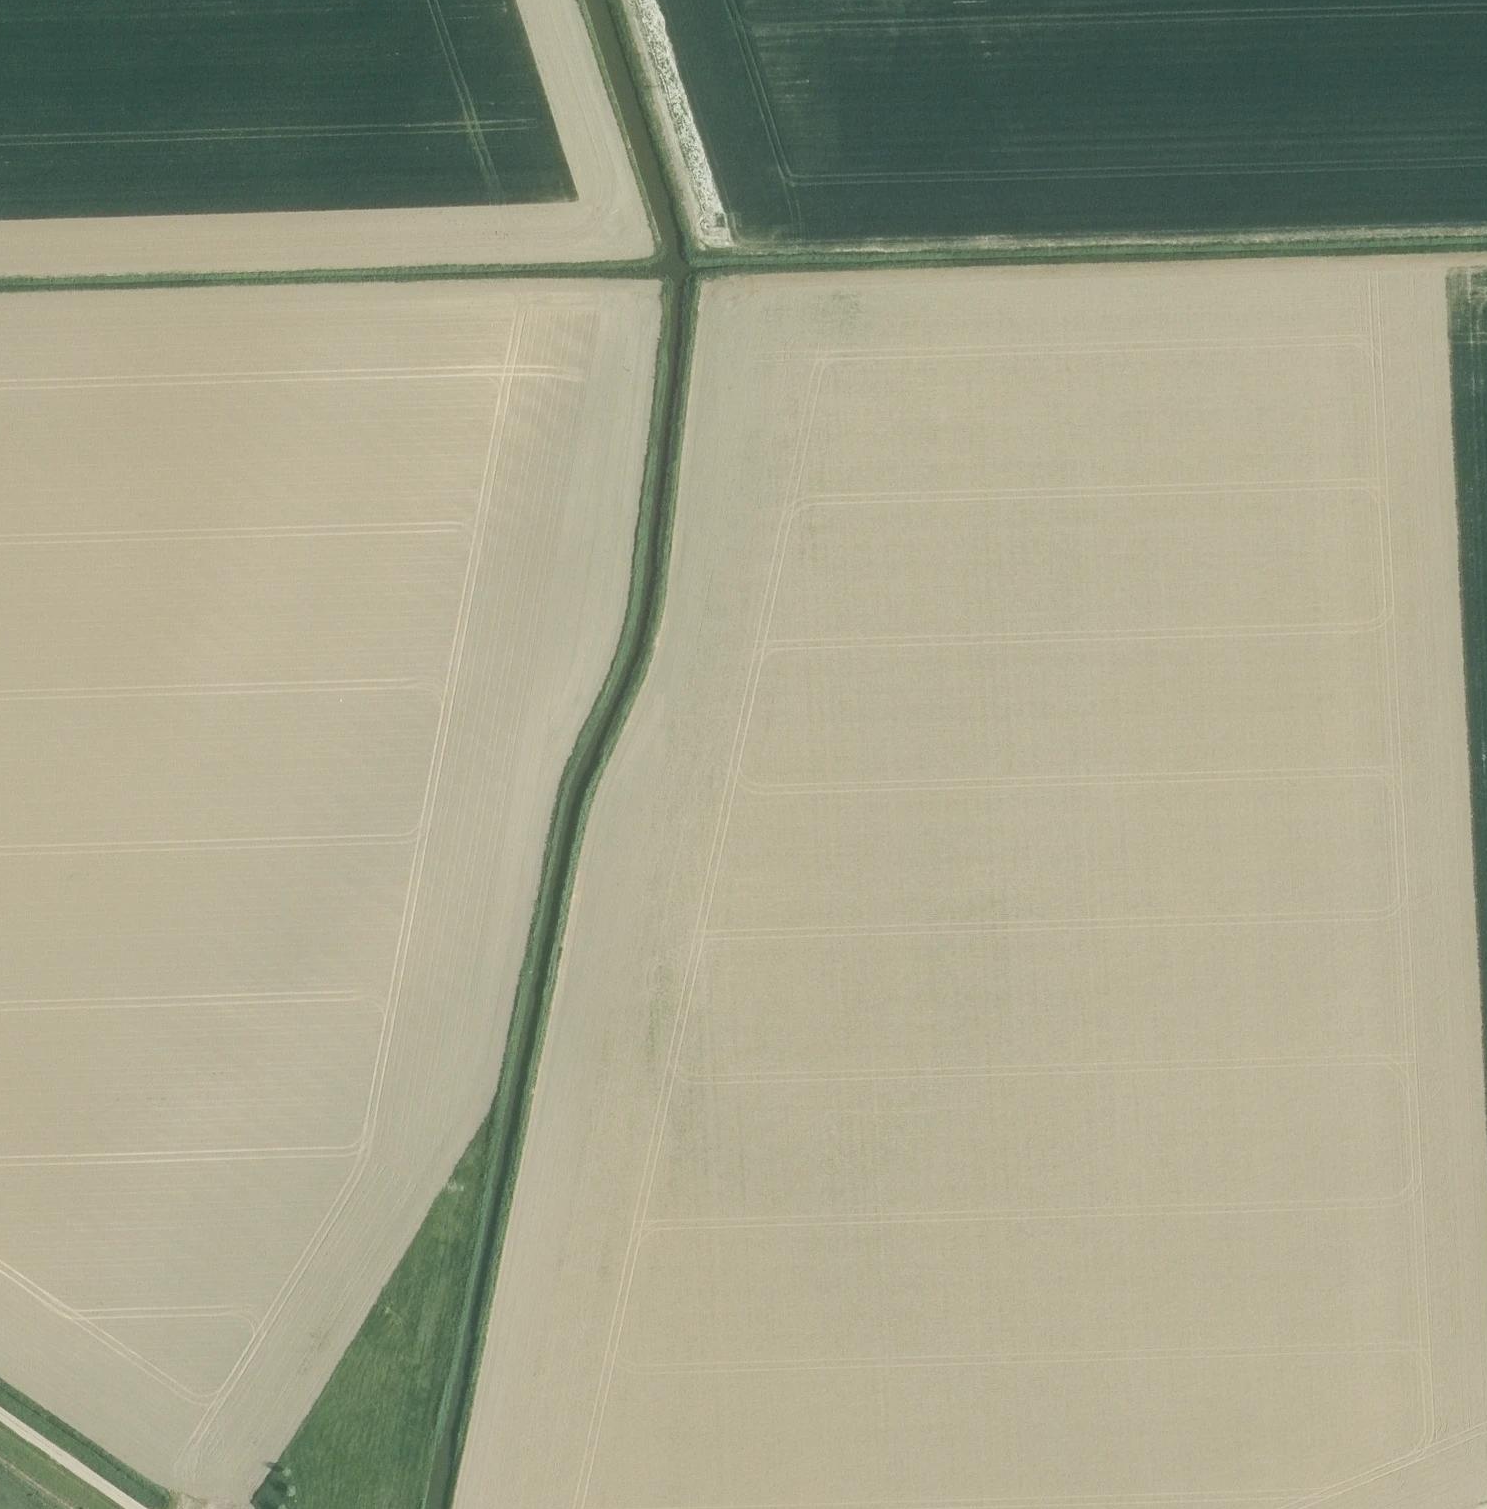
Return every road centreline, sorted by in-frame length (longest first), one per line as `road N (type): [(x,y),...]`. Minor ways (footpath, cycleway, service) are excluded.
road 1 (unclassified): [(142,1508),(0,1411)]

